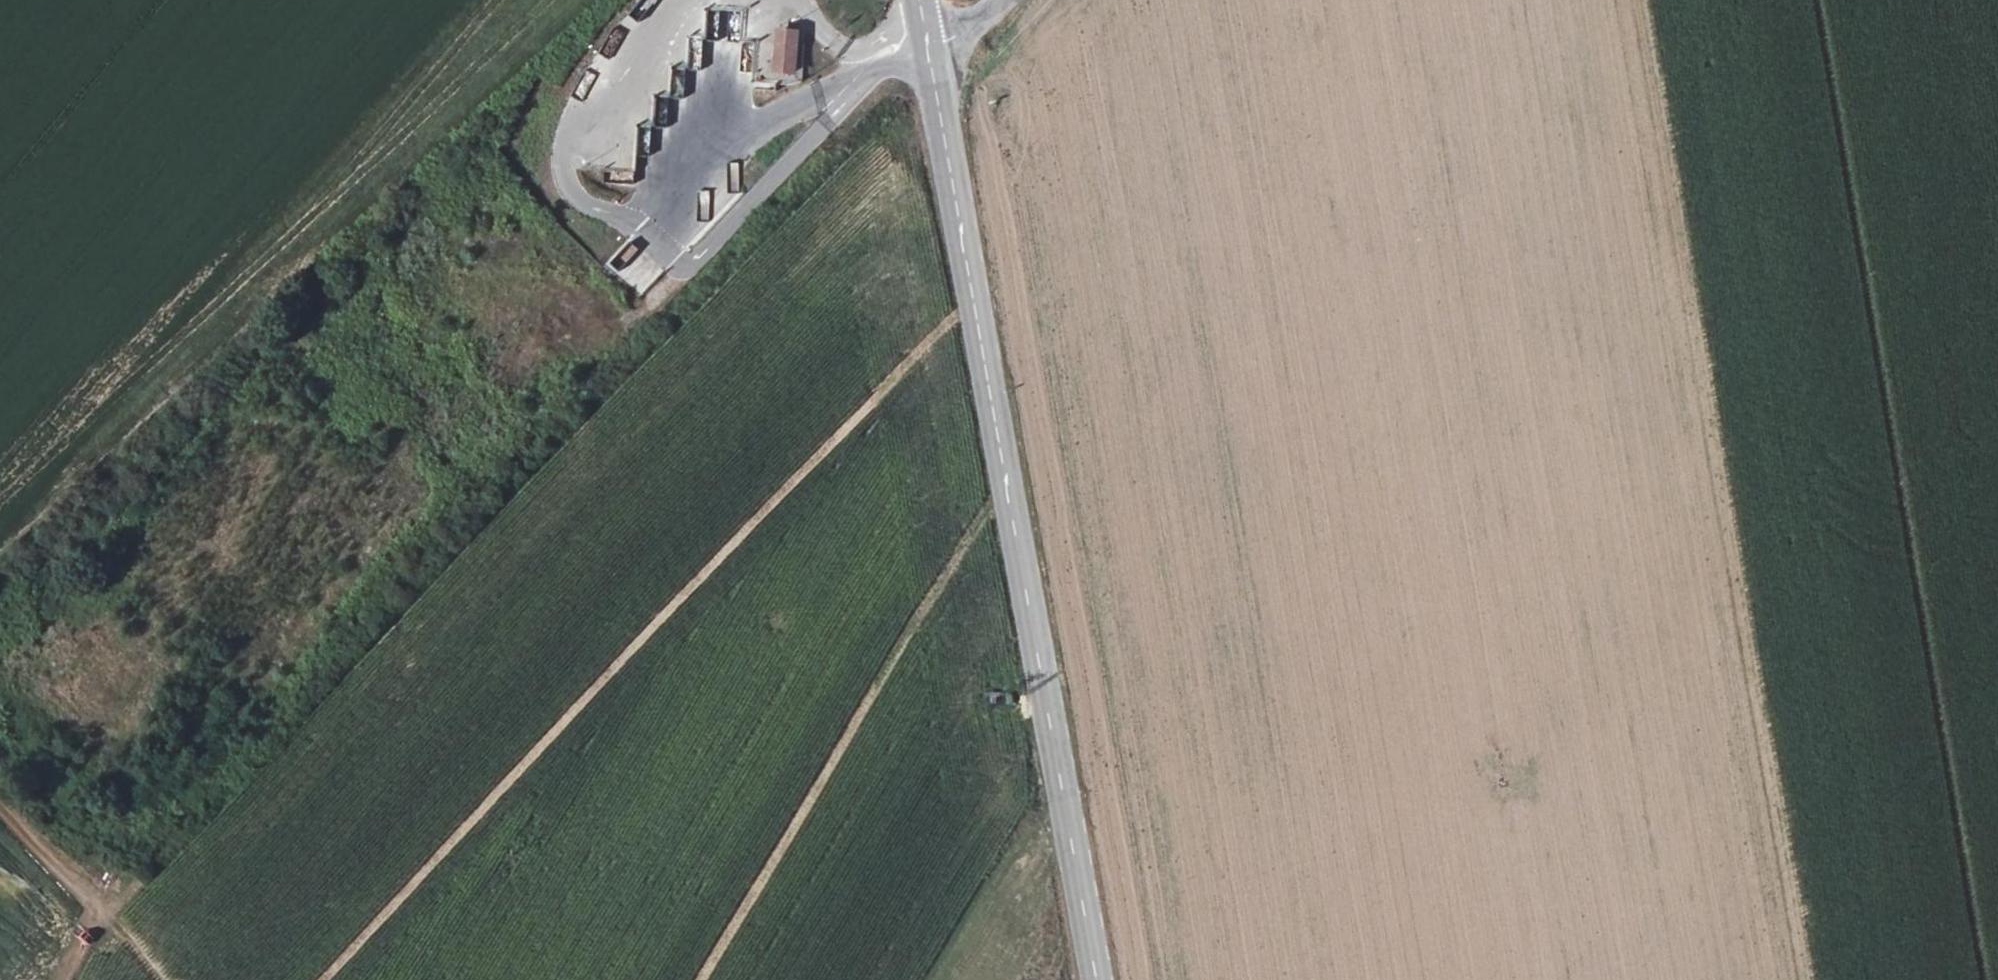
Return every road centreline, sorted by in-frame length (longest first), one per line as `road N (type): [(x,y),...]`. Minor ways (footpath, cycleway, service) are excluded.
road 1 (tertiary): [(927,41),(1094,979)]

